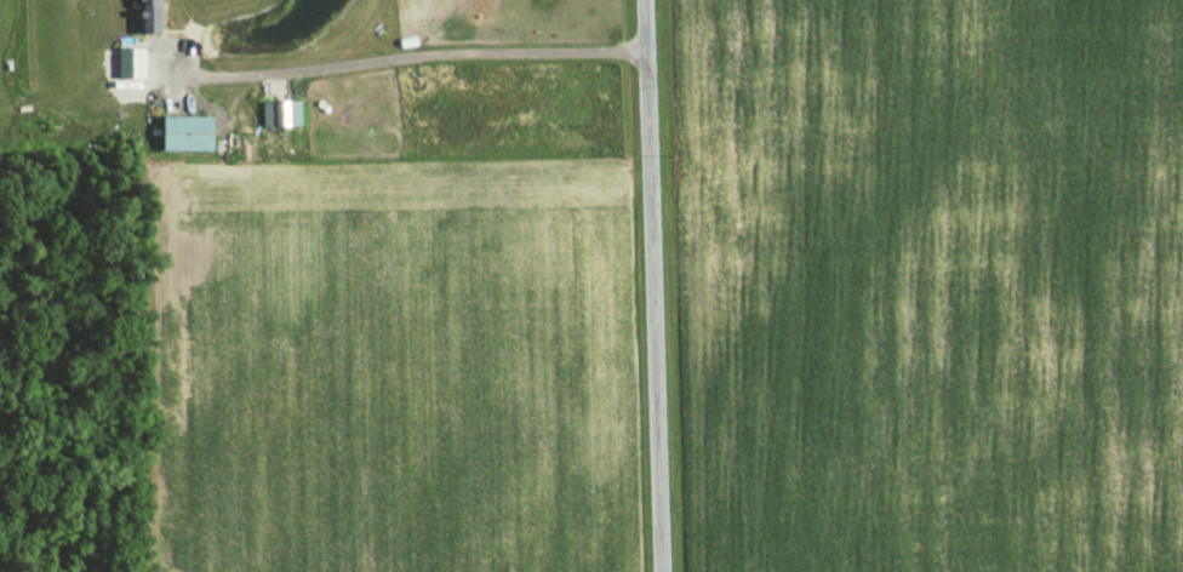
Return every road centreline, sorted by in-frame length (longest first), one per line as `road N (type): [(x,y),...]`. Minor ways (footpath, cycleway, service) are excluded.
road 1 (tertiary): [(664,571),(647,0)]

